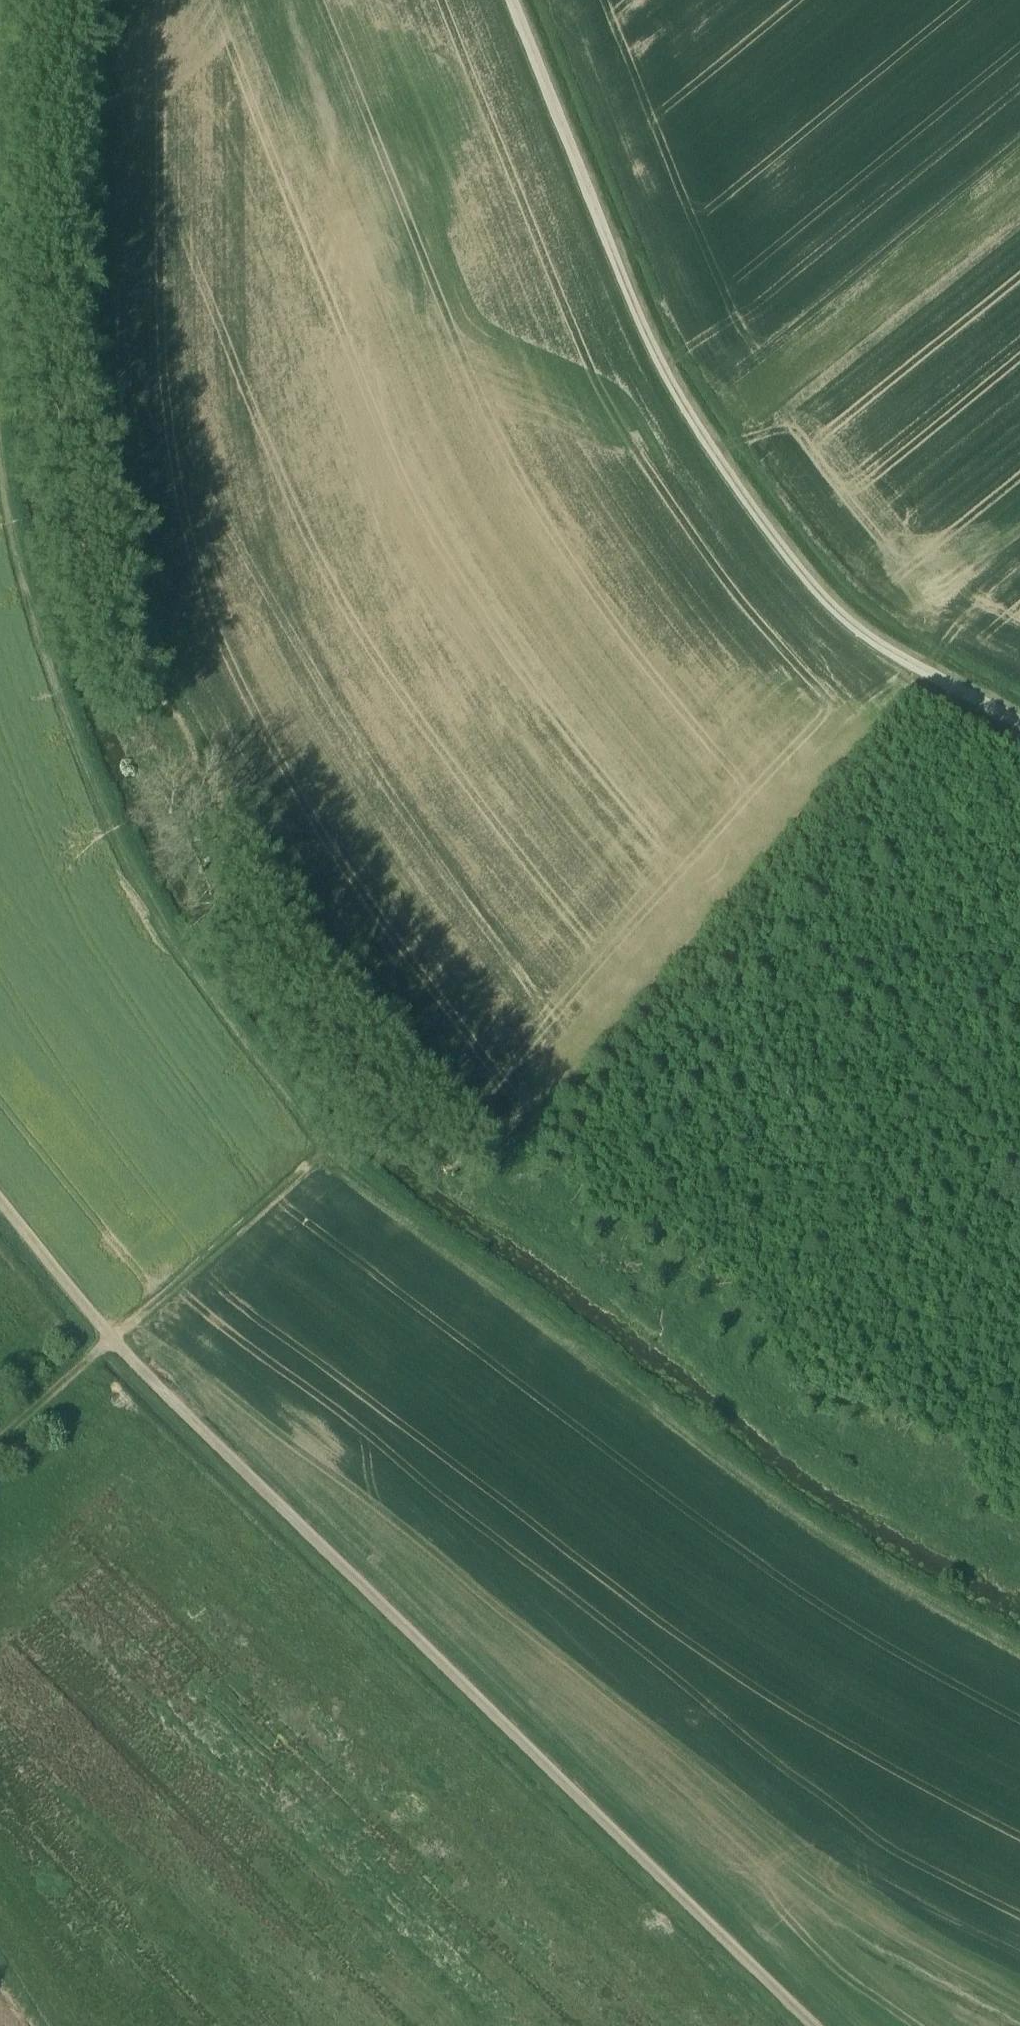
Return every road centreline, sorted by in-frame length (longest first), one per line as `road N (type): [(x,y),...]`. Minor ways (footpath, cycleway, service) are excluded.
road 1 (track): [(0,1460),(339,1170),(655,1423),(834,1549),(1019,1654)]
road 2 (track): [(817,2025),(130,1347),(0,1189)]
road 3 (track): [(1019,734),(853,633),(773,535),(698,424),(655,338),(517,0)]

